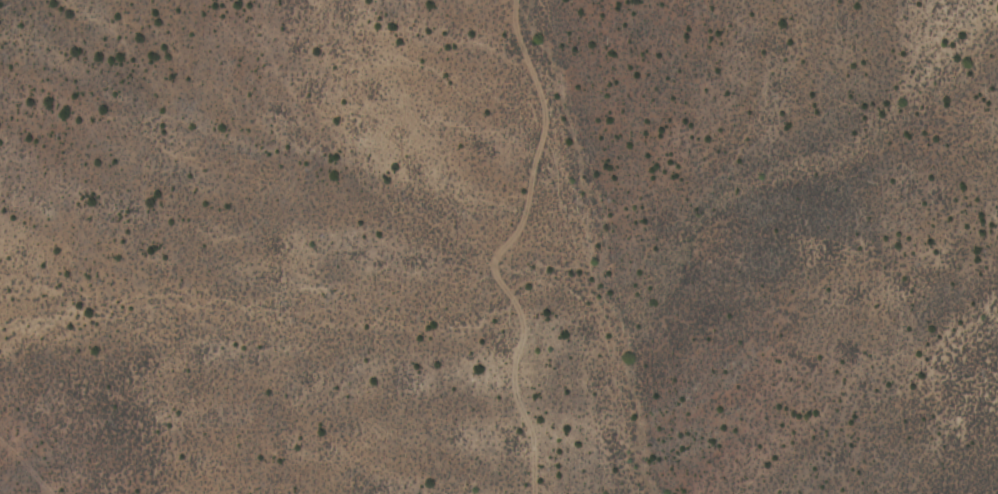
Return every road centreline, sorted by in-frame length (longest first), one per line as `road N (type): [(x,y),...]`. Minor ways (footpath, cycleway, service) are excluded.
road 1 (track): [(559,493),(551,347),(514,240),(529,134),(511,0)]

